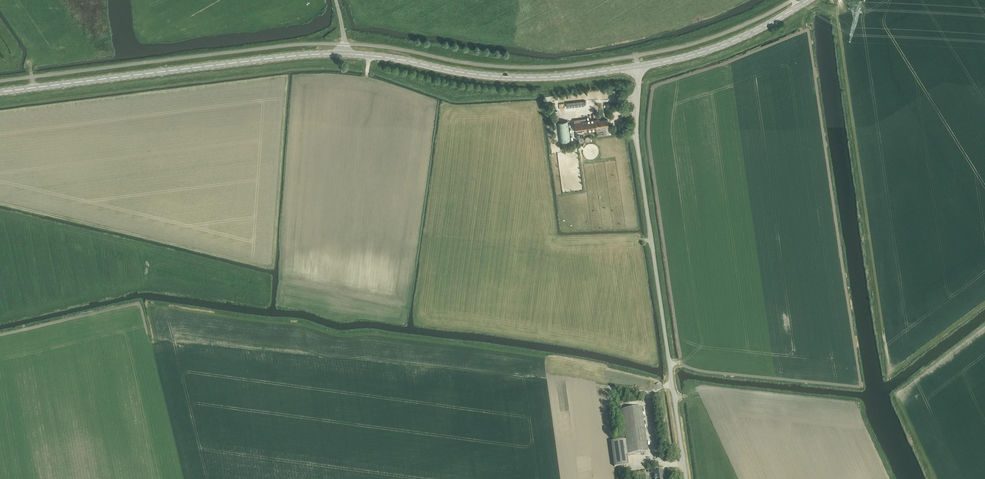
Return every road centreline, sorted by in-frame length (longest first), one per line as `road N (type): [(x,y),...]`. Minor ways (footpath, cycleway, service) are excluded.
road 1 (unclassified): [(686,478),(638,148),(638,67)]
road 2 (secondary): [(0,92),(345,53)]
road 3 (secondary): [(345,53),(521,78),(638,67)]
road 4 (secondary): [(638,67),(730,43),(809,0)]

